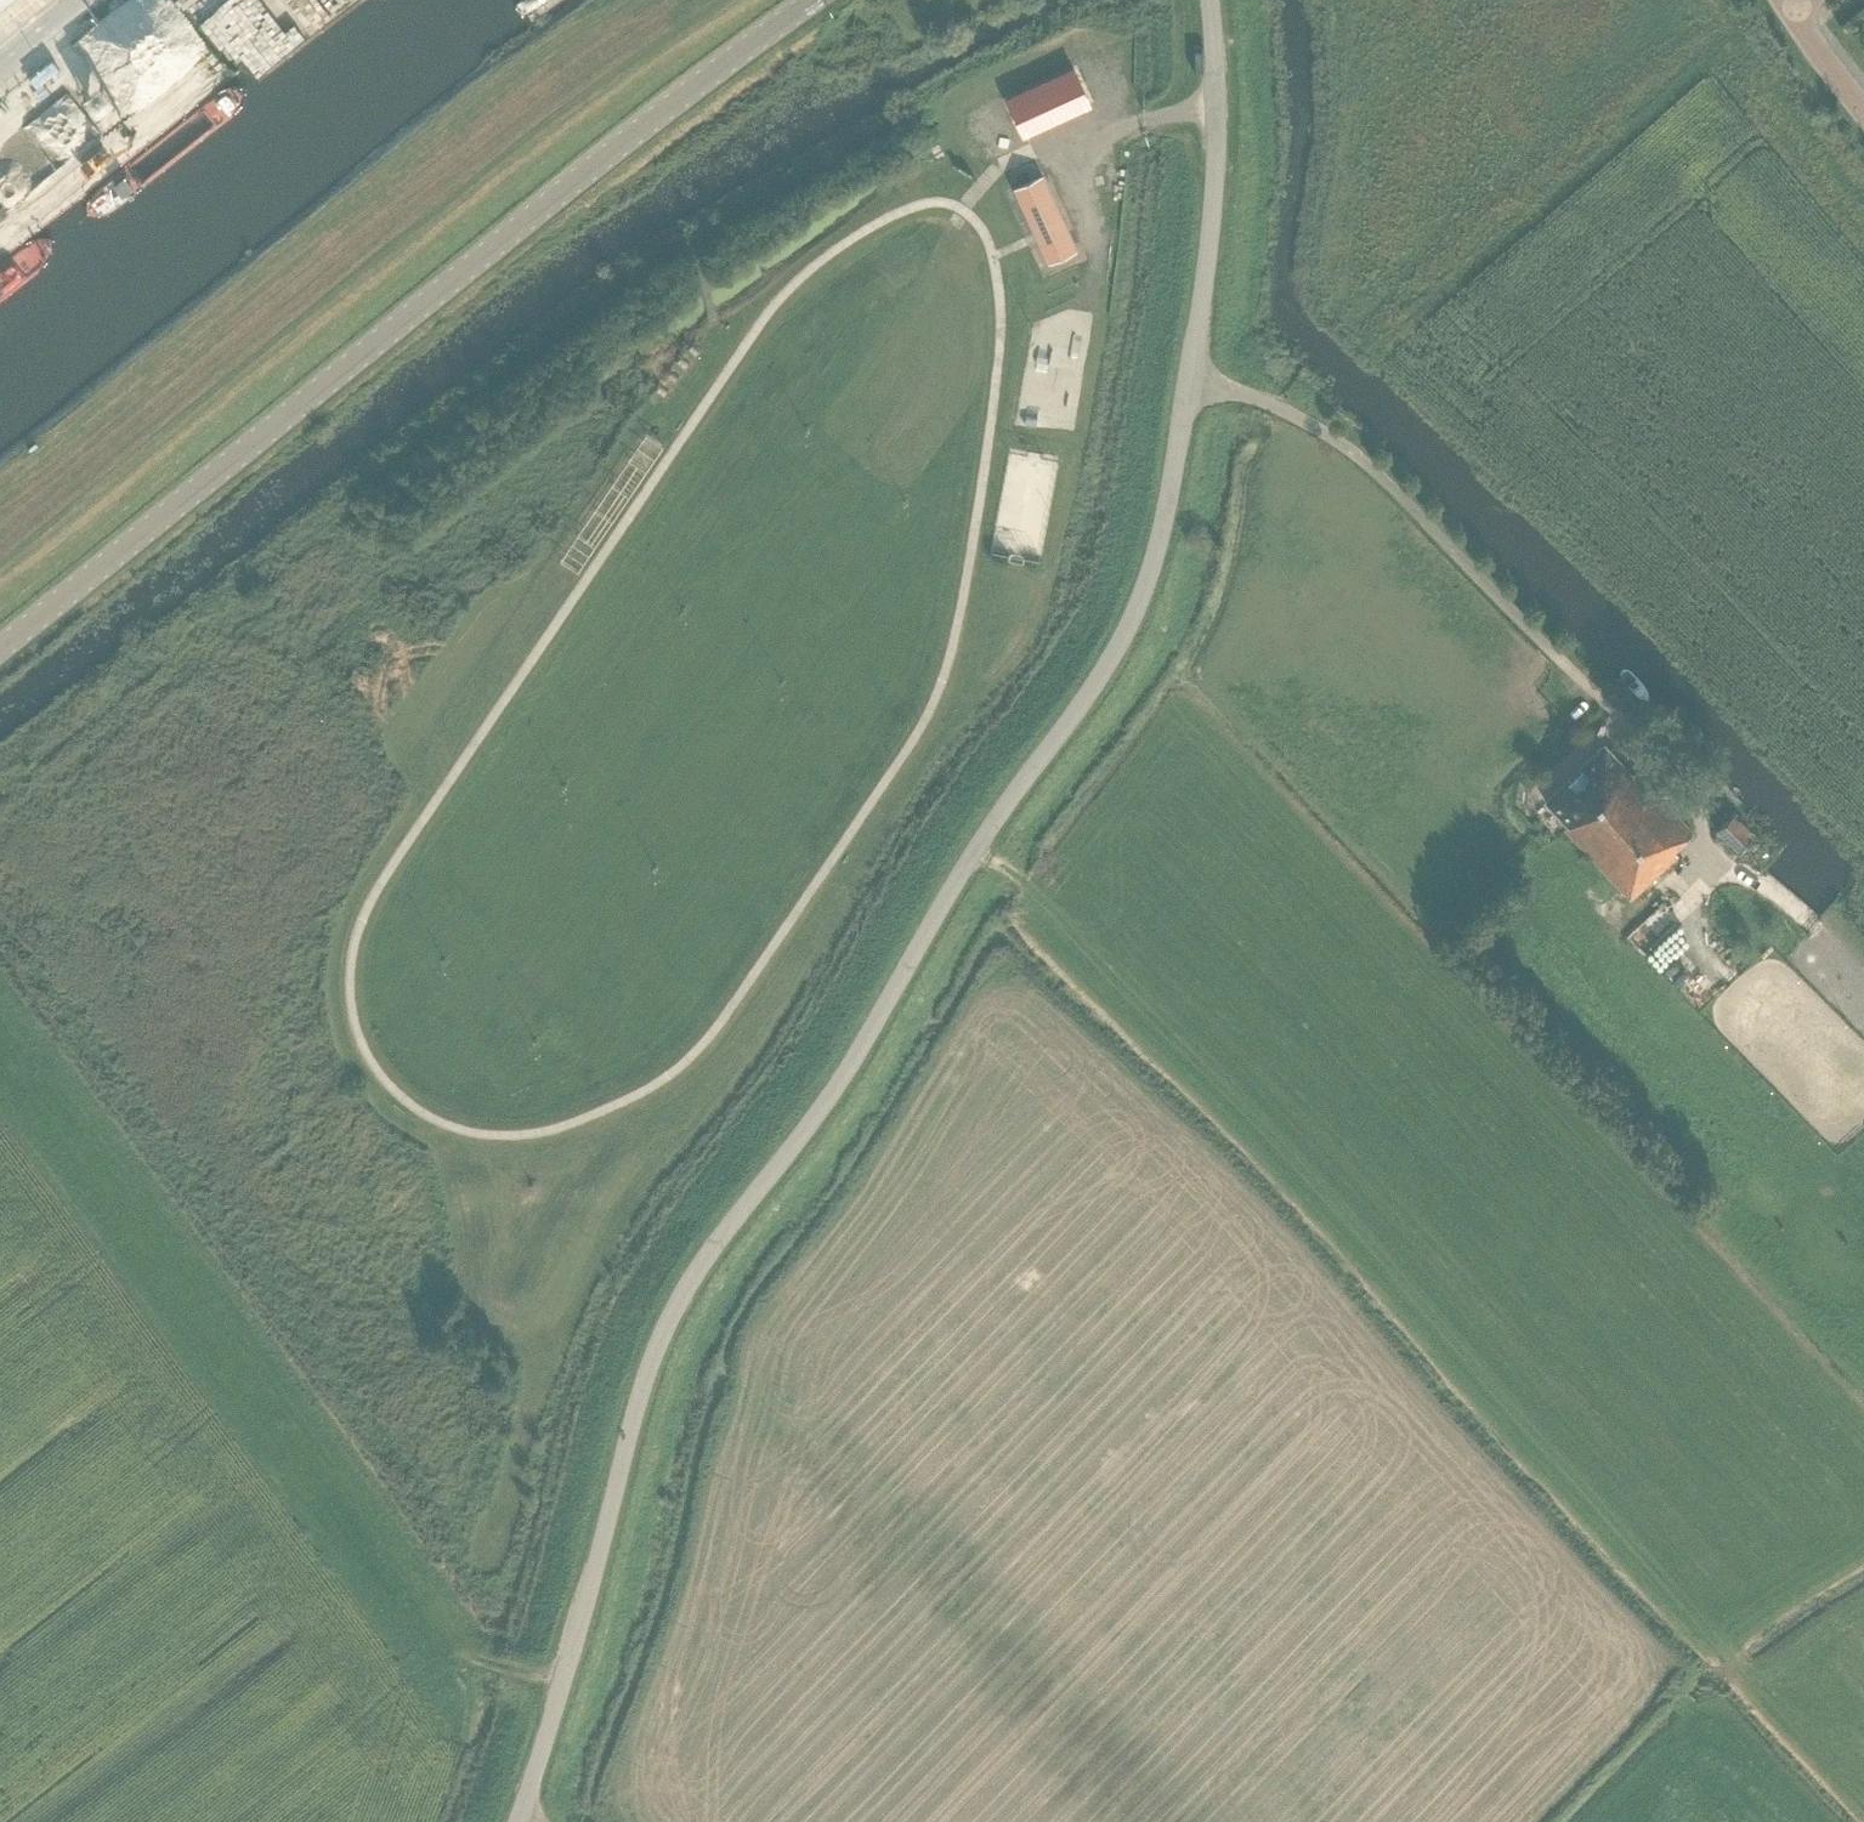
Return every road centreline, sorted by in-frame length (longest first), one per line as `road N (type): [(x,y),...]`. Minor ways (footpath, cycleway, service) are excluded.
road 1 (unclassified): [(517,1821),(668,1319),(694,1269),(805,1126),(971,855),(1076,713),(1134,613),(1191,385),(1216,164),(1211,0)]
road 2 (tertiary): [(0,645),(810,0)]
road 3 (unclassified): [(1863,111),(1789,15)]

